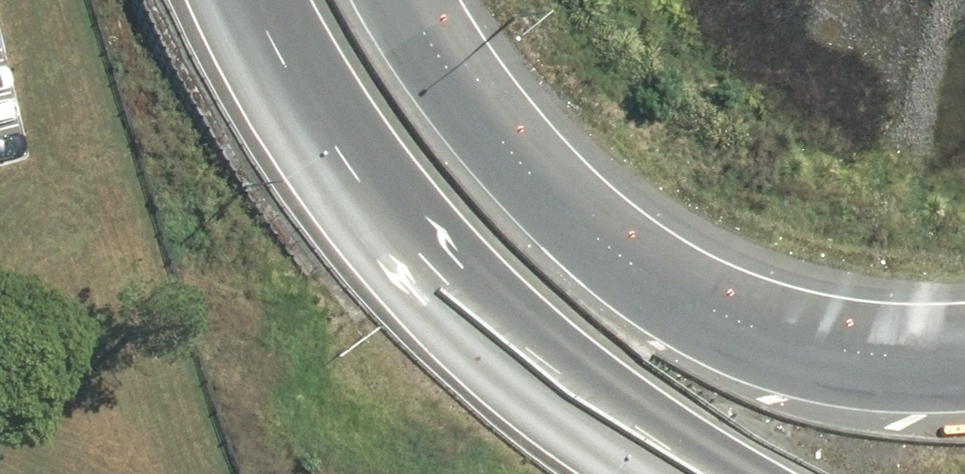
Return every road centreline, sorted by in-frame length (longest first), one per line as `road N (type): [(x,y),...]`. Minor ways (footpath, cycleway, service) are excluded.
road 1 (motorway): [(411,0),(482,110),(565,201),(713,312),(799,343),(897,358),(964,352)]
road 2 (motorway): [(682,473),(595,419),(451,291),(316,129),(247,0)]

